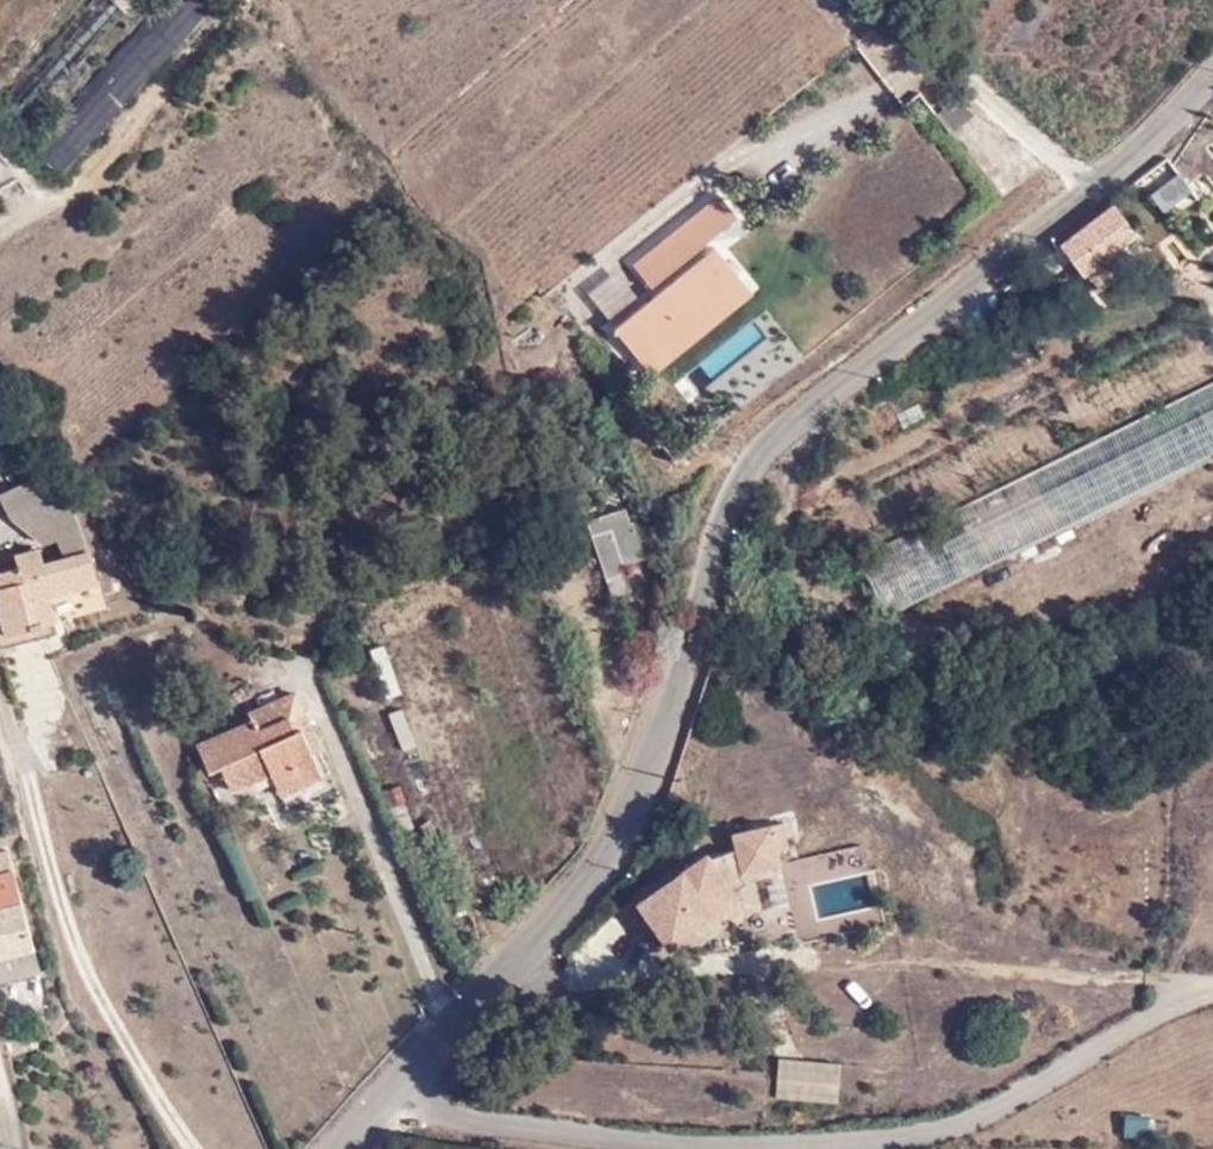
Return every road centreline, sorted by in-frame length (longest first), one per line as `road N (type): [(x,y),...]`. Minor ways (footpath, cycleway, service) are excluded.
road 1 (unclassified): [(1212,71),(1157,131),(783,425),(752,461),(731,500),(617,837),(580,892),(386,1094)]
road 2 (residential): [(386,1094),(473,1118),(672,1138),(882,1138),(962,1116),(1171,1002),(1212,989)]

